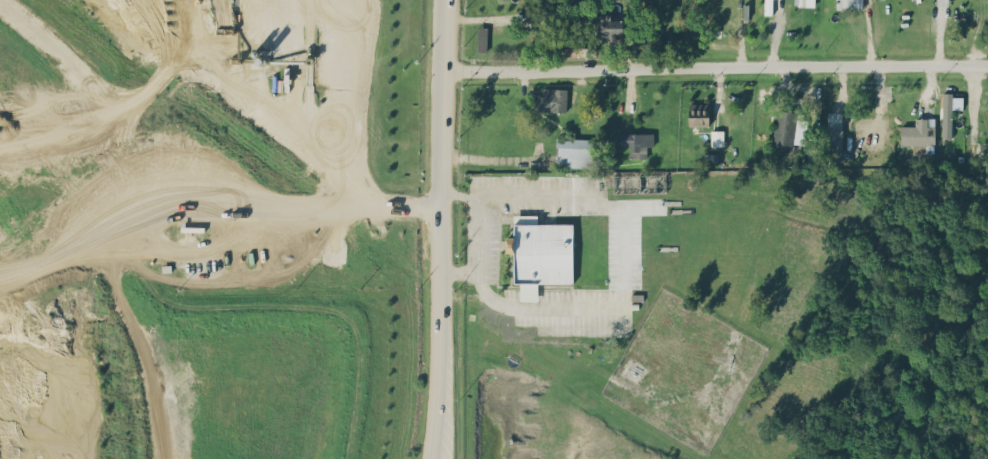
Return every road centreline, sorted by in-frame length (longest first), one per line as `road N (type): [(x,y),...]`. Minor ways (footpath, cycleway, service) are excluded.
road 1 (residential): [(442,70),(987,64)]
road 2 (tertiary): [(431,458),(447,0)]

